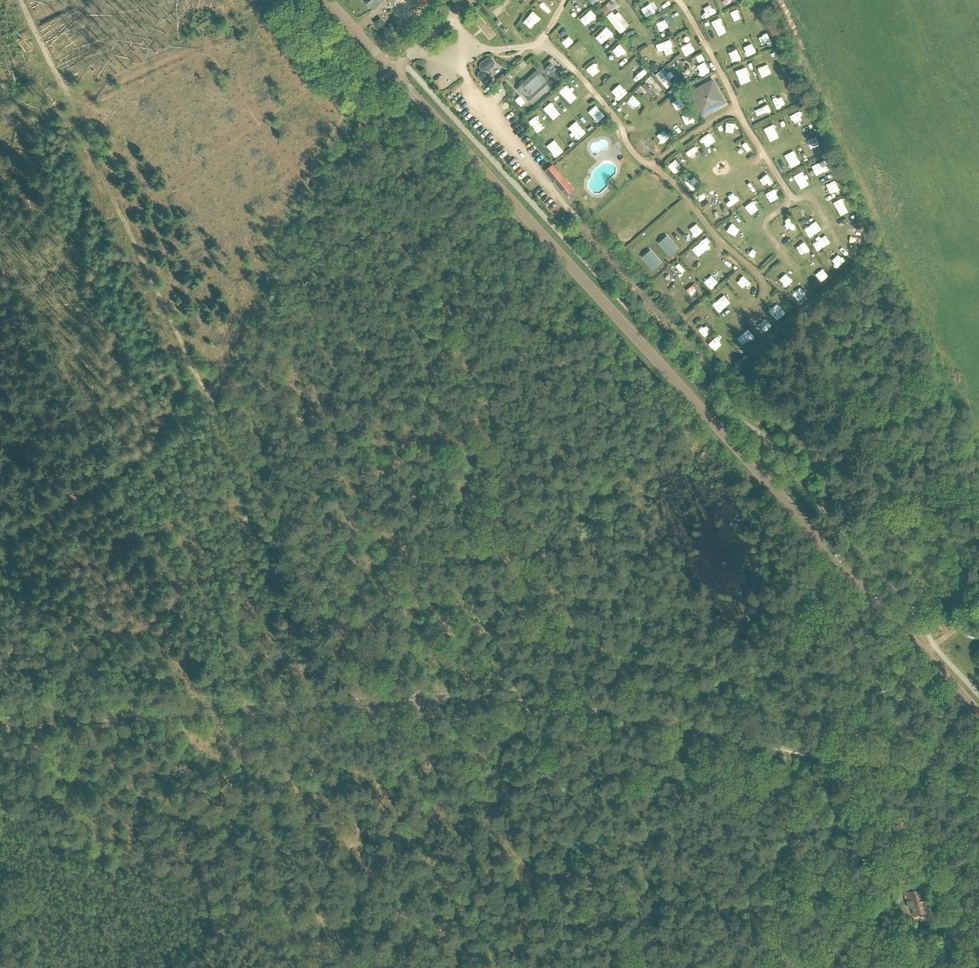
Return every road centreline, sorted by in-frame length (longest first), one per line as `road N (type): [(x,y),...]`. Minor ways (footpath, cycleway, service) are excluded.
road 1 (tertiary): [(978,714),(395,67)]
road 2 (track): [(20,0),(287,552),(284,574),(242,625),(242,712)]
road 3 (track): [(242,712),(515,699),(840,759),(978,763)]
road 4 (track): [(678,0),(787,192),(786,205),(766,223),(794,268)]
road 5 (track): [(575,70),(620,121),(640,160),(676,183),(758,274),(764,295)]
road 6 (track): [(242,712),(266,820),(313,887),(317,912),(335,934),(337,967)]
road 7 (track): [(0,725),(242,712)]
road 8 (track): [(465,75),(564,204)]

